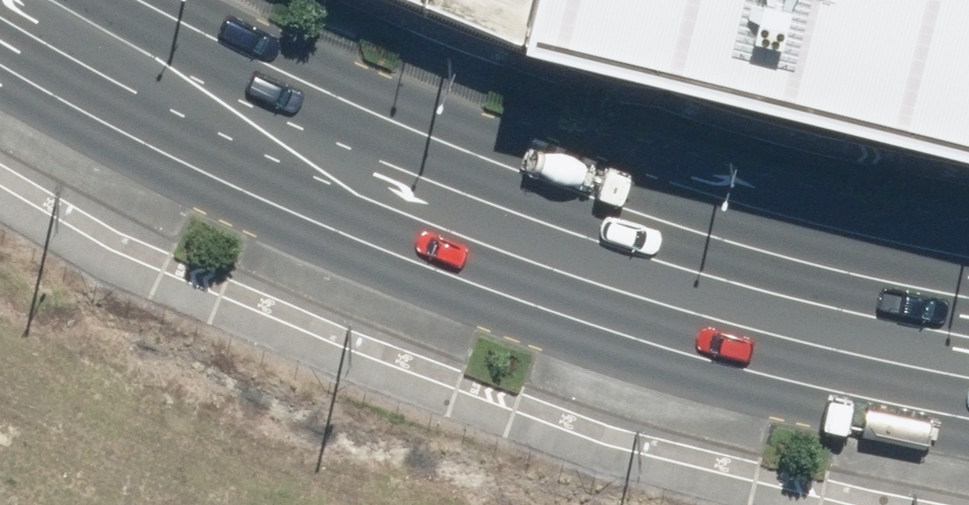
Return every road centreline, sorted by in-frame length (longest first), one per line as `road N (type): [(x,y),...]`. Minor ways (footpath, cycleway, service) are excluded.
road 1 (secondary): [(968,424),(571,311),(313,207),(0,56)]
road 2 (secondary): [(157,0),(439,134),(724,224),(968,289)]

